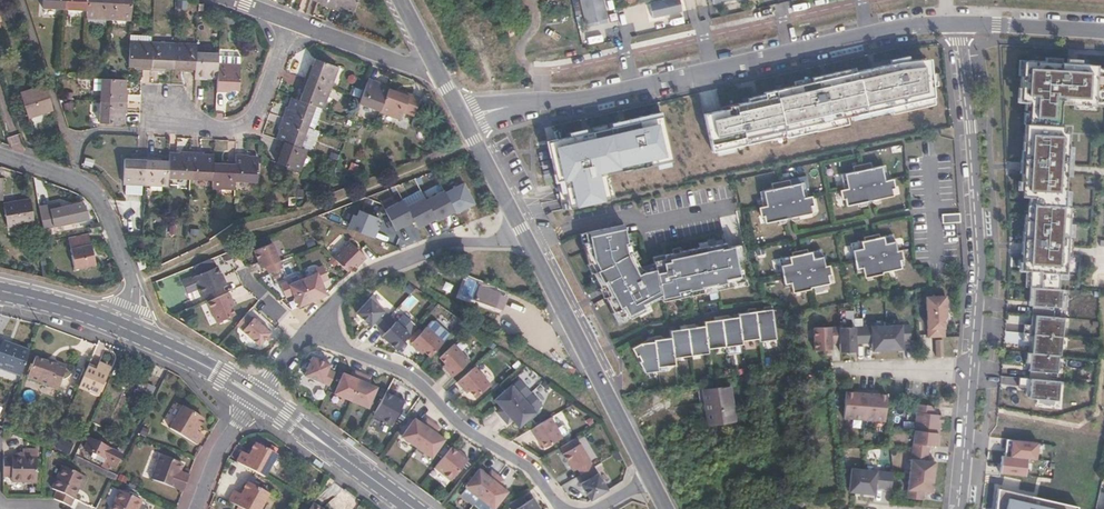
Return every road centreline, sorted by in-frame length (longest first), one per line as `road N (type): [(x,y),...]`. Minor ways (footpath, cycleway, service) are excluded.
road 1 (residential): [(960,23),(912,26),(464,122)]
road 2 (residential): [(957,508),(979,267),(960,23)]
road 3 (residential): [(312,323),(350,350),(417,379),(457,422),(525,464),(565,508)]
road 4 (tertiary): [(522,233),(650,482)]
road 5 (residential): [(116,323),(132,280),(98,197),(85,183),(0,152)]
road 6 (residential): [(312,323),(364,274),(439,243),(522,233)]
road 7 (residential): [(294,21),(253,122),(183,126),(163,108)]
road 8 (secondary): [(257,398),(414,508)]
road 9 (secondary): [(116,323),(257,398)]
road 10 (residential): [(294,21),(442,80)]
road 11 (residential): [(1103,31),(960,23)]
road 12 (tertiary): [(464,122),(522,233)]
road 13 (residential): [(199,508),(257,398)]
road 14 (secondary): [(0,290),(116,323)]

